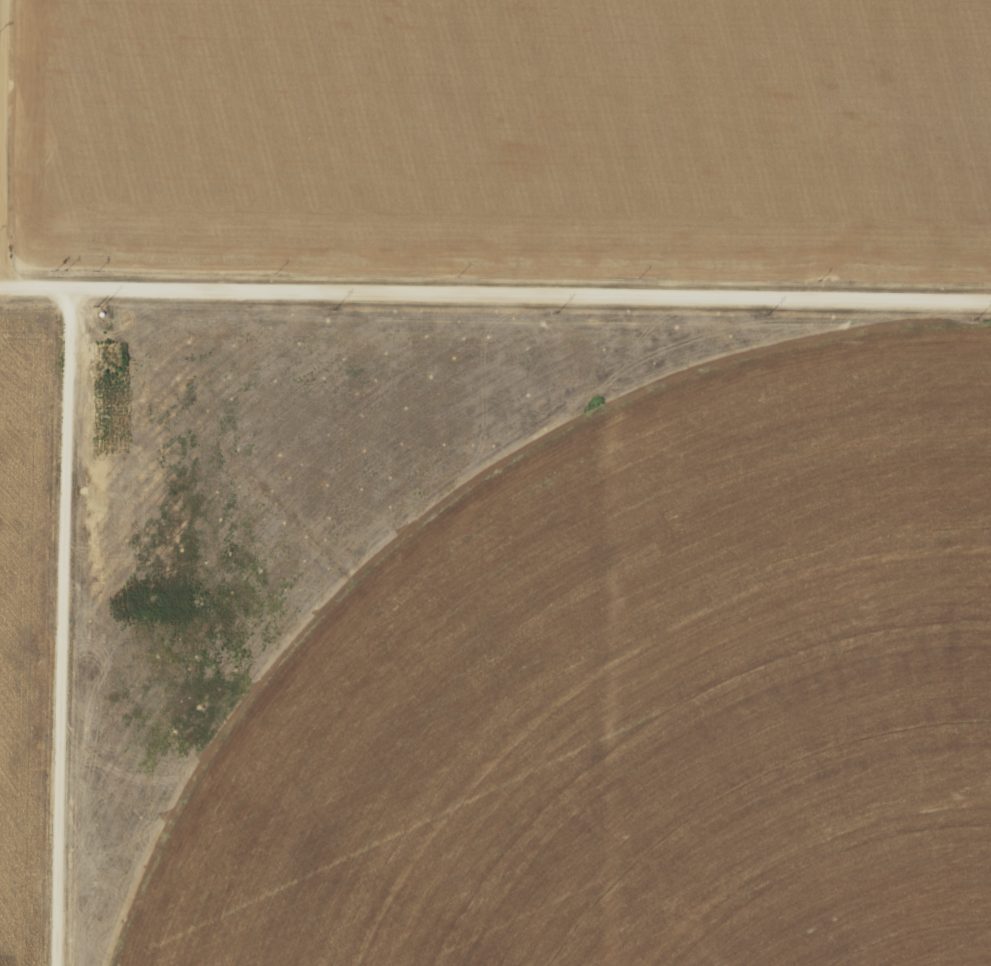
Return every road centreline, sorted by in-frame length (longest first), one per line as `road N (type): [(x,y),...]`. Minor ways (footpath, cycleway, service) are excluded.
road 1 (residential): [(990,306),(0,289)]
road 2 (residential): [(64,290),(57,965)]

